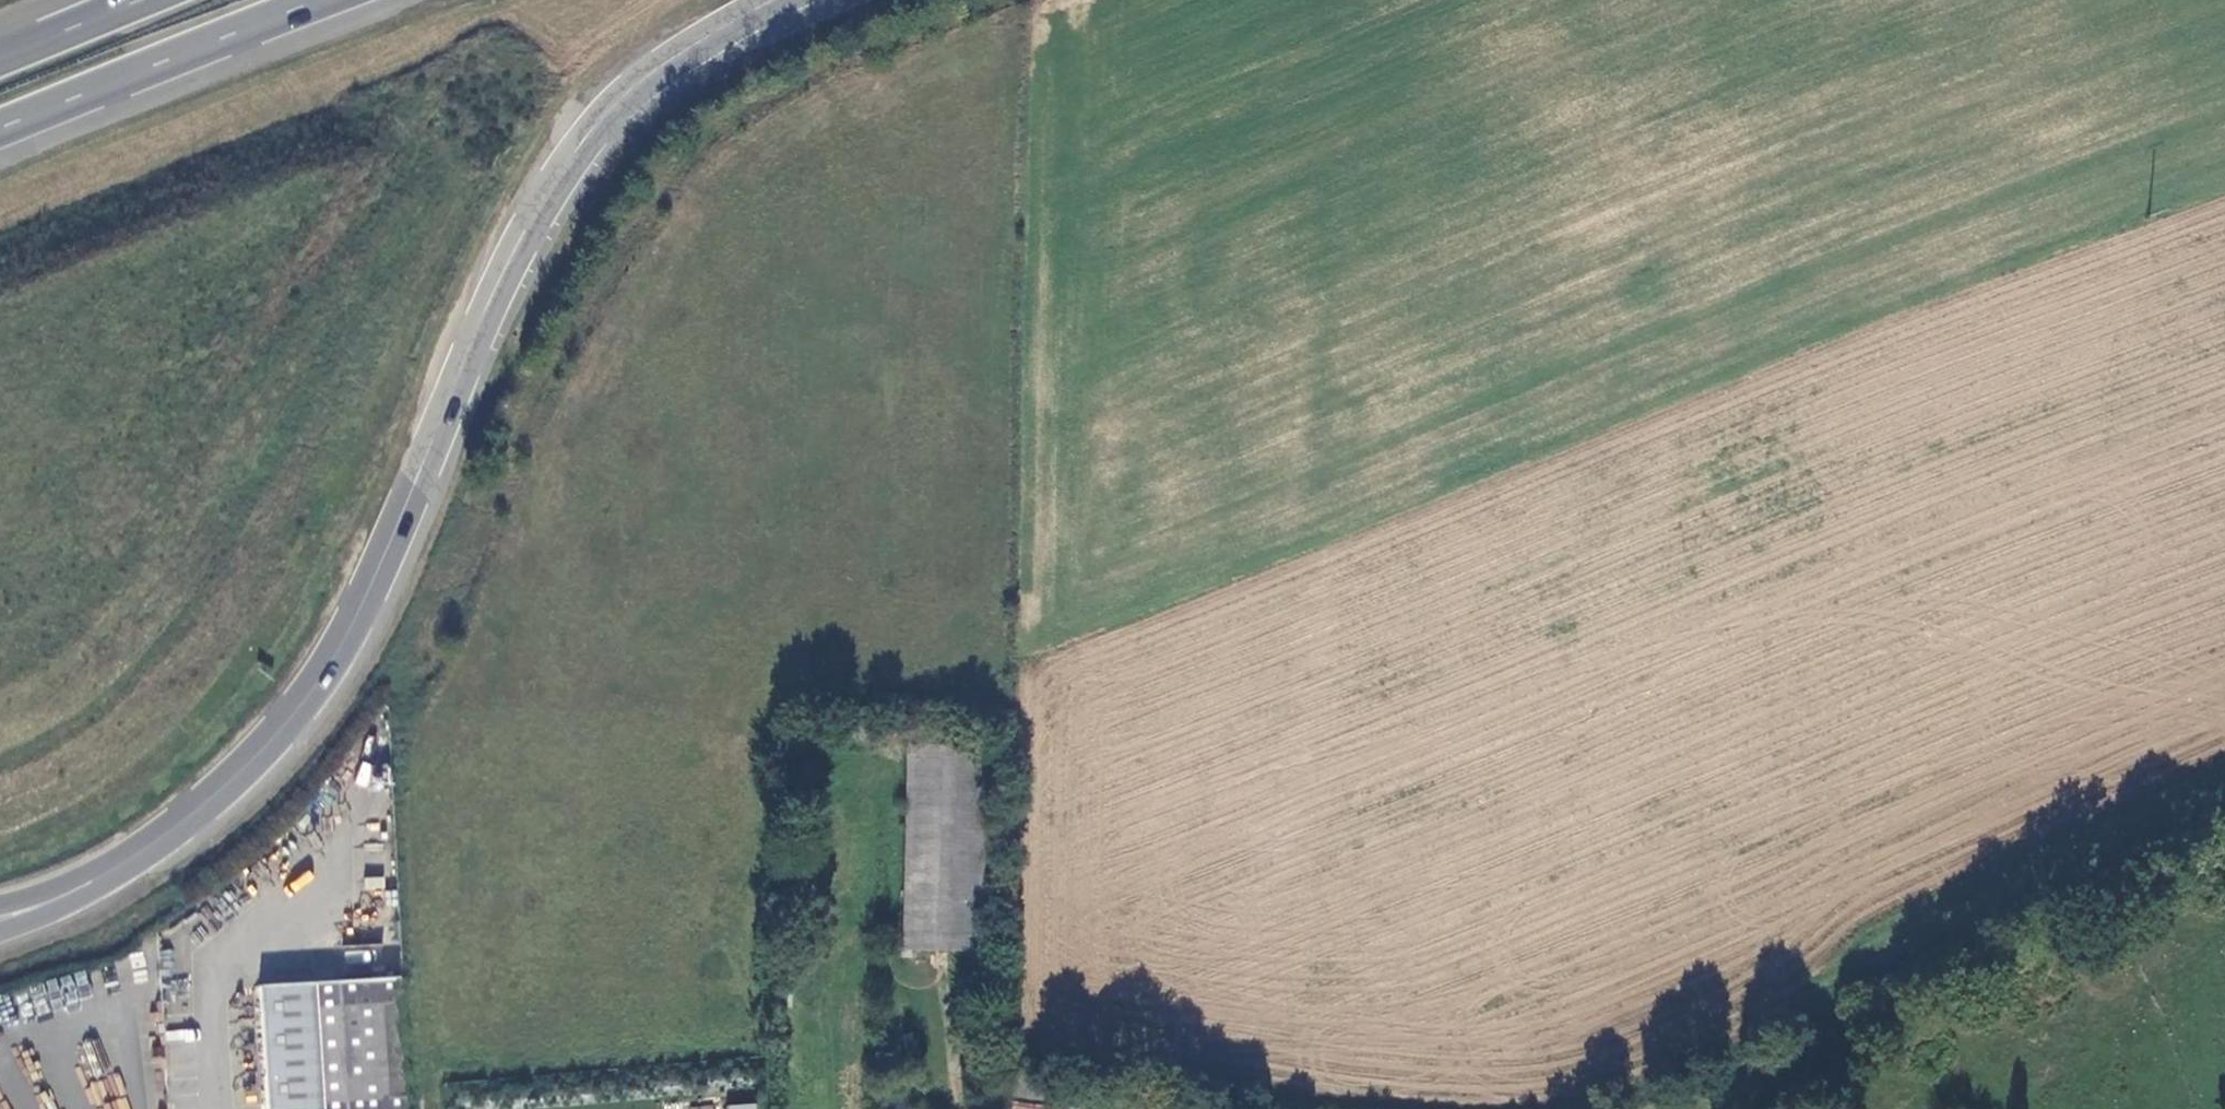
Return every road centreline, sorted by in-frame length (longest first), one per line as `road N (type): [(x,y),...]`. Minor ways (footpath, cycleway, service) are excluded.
road 1 (secondary): [(75,891),(212,797),(301,704),(388,549),(509,262),(574,154),(636,84),(772,0)]
road 2 (trunk): [(0,127),(321,0)]
road 3 (trunk): [(139,0),(0,57)]

